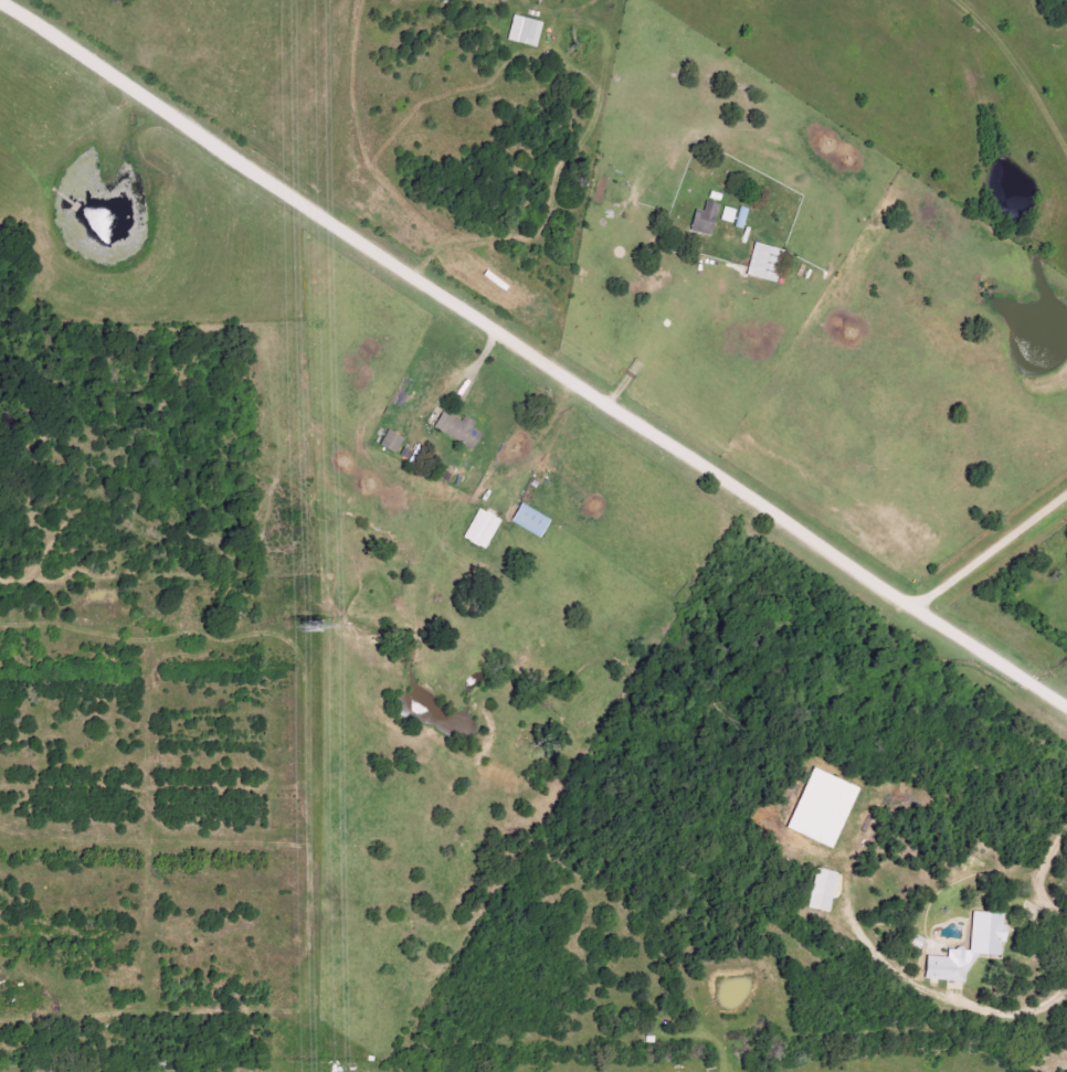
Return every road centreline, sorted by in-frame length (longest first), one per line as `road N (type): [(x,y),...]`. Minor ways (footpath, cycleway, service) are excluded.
road 1 (residential): [(0,6),(1066,709)]

